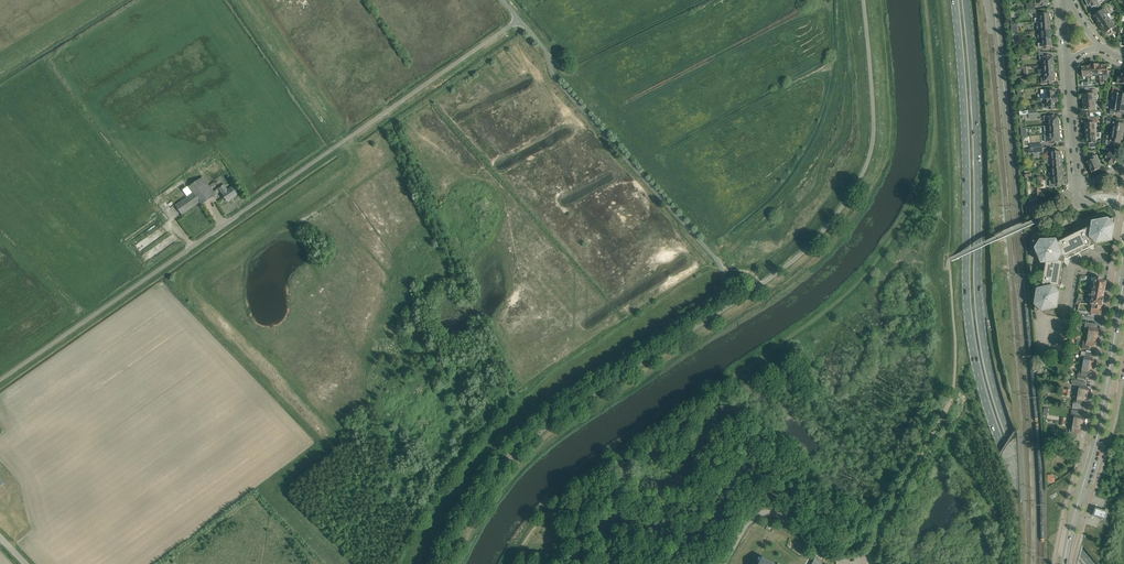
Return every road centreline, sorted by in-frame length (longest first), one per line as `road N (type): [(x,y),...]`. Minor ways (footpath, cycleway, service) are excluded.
road 1 (unclassified): [(0,380),(519,20)]
road 2 (primary): [(1090,563),(1010,437),(989,372),(978,296),(966,0)]
road 3 (primary): [(955,0),(967,297),(979,375),(1014,472),(1075,563)]
road 4 (residential): [(1123,278),(1113,276),(1084,446),(1089,465)]
road 5 (unclassified): [(863,563),(950,401)]
road 6 (unclassified): [(723,563),(745,524),(766,513),(853,563)]

